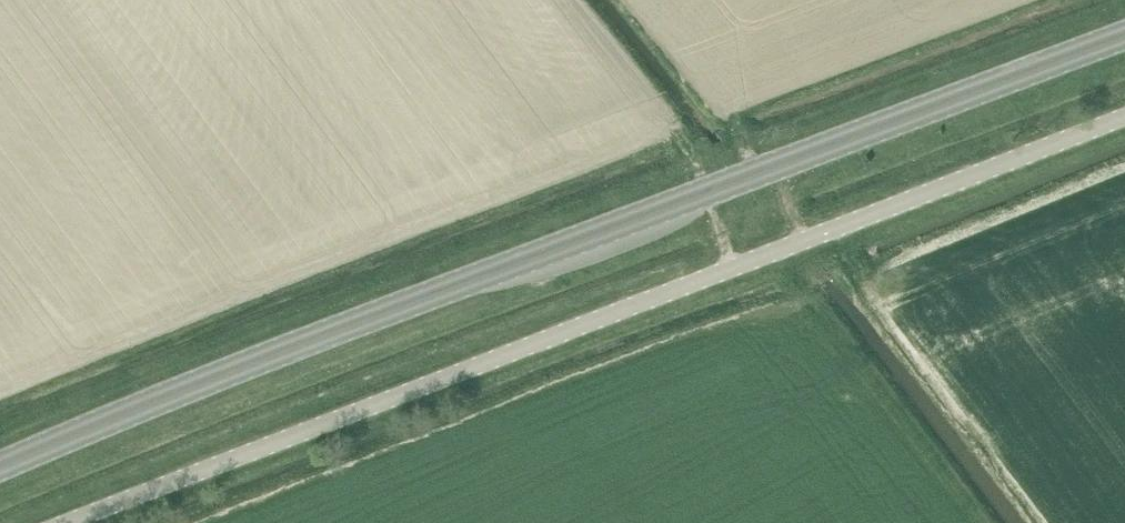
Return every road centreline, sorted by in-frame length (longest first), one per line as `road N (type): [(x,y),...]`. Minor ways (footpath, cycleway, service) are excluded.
road 1 (primary): [(0,463),(1124,33)]
road 2 (unclassified): [(69,522),(1124,117)]

